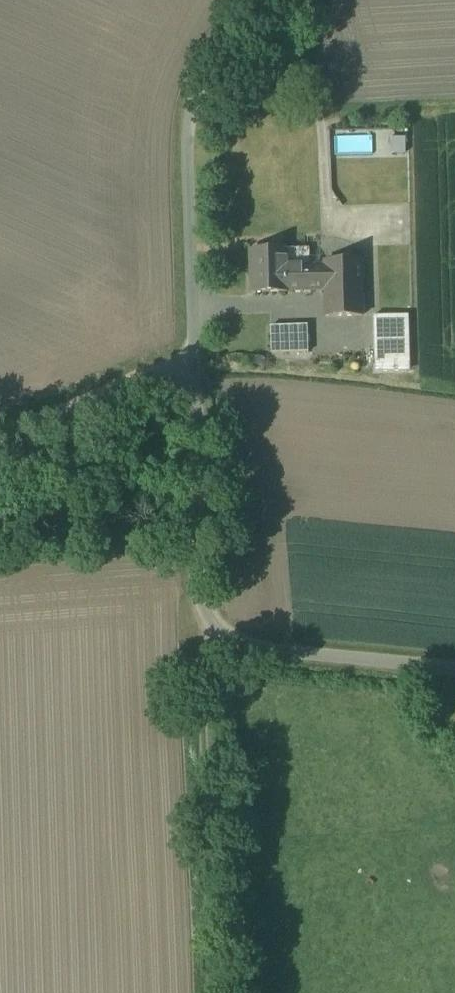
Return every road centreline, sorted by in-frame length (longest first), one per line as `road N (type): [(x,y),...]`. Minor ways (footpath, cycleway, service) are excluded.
road 1 (unclassified): [(454,671),(211,644),(199,358)]
road 2 (unclassified): [(249,0),(196,99),(199,358)]
road 3 (track): [(211,644),(224,992)]
road 4 (unclassified): [(199,358),(0,434)]

